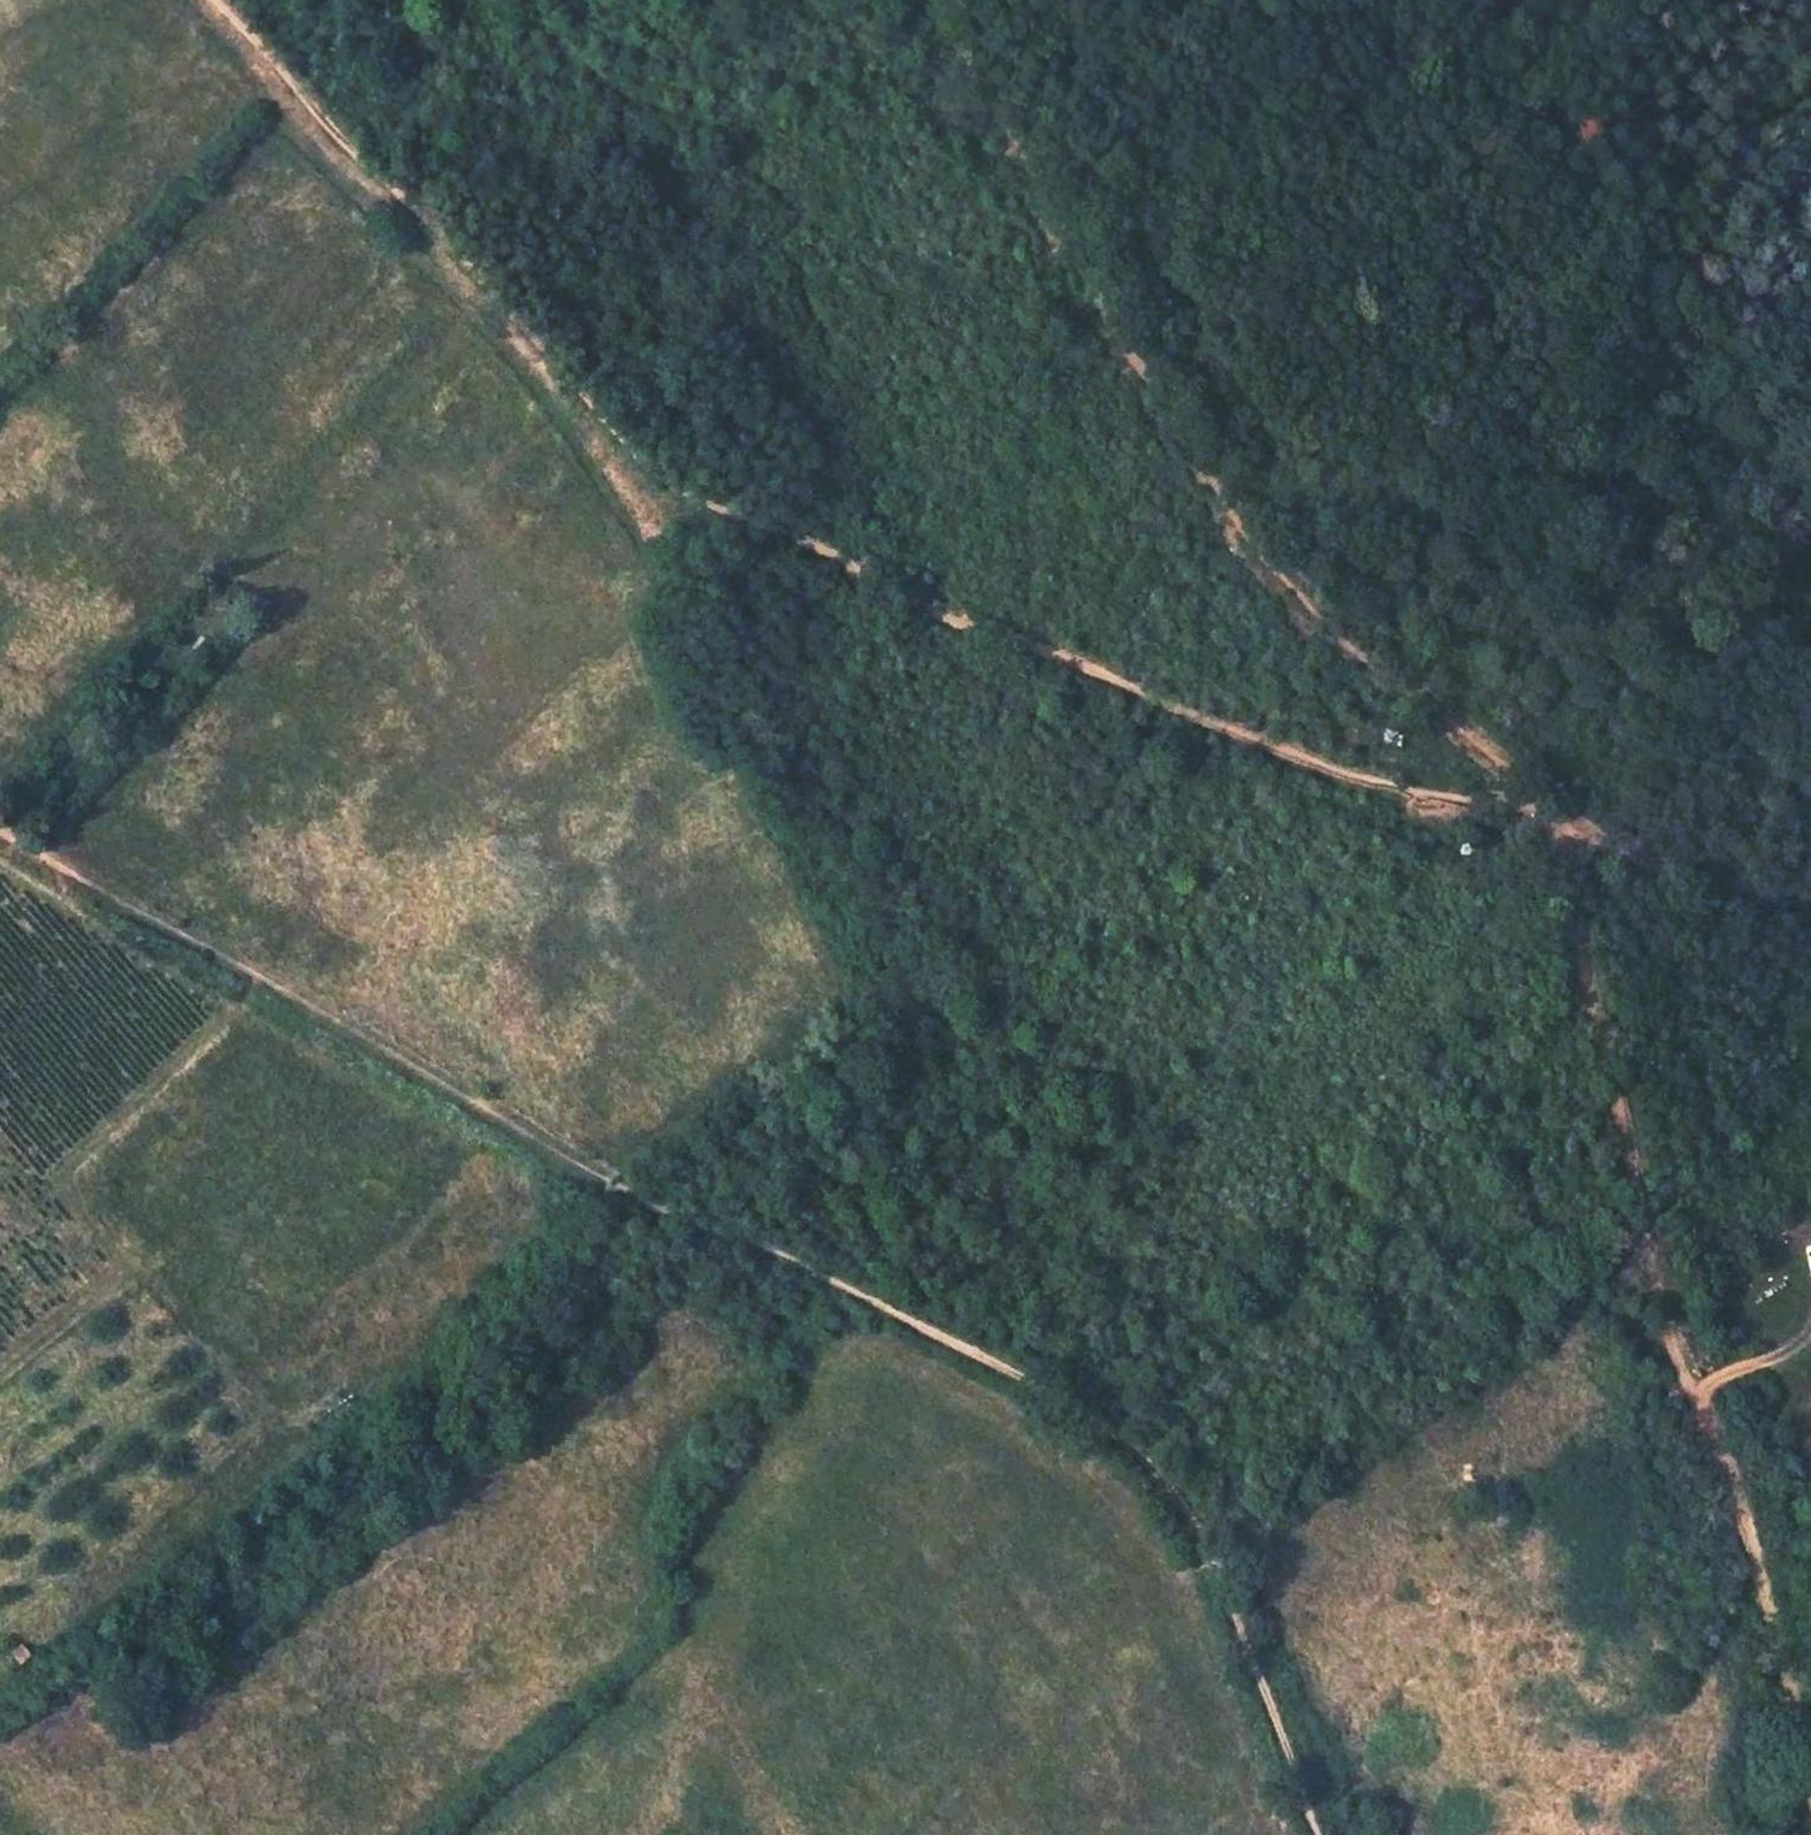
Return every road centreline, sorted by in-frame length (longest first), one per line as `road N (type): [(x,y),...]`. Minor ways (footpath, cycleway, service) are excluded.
road 1 (track): [(1810,1783),(1748,1531),(1653,1286),(1555,825)]
road 2 (track): [(1695,1393),(1796,1340),(1810,1310),(1809,1282),(1789,1231)]

